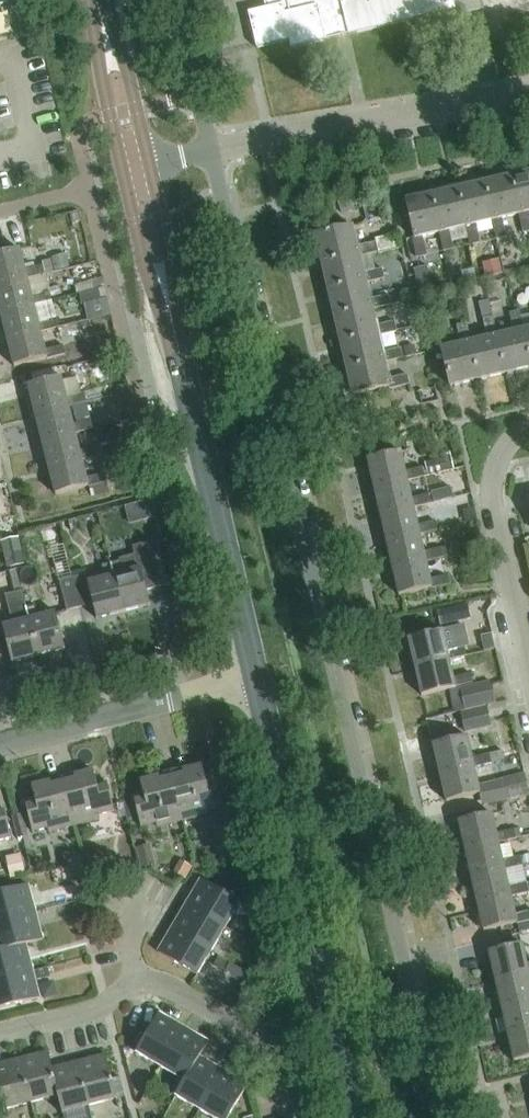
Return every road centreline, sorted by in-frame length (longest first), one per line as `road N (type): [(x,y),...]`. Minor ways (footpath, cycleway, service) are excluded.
road 1 (residential): [(441,1117),(210,151)]
road 2 (secondary): [(256,677),(137,172)]
road 3 (secondary): [(359,1117),(256,677)]
road 4 (residential): [(293,1117),(279,1062),(263,1041),(172,985),(140,985),(84,1014),(0,1036)]
road 5 (residential): [(210,151),(528,96)]
road 6 (residential): [(0,743),(256,677)]
road 7 (residential): [(528,660),(492,504),(494,469),(528,426)]
road 8 (secondary): [(137,172),(99,0)]
road 9 (residential): [(210,151),(176,0)]

